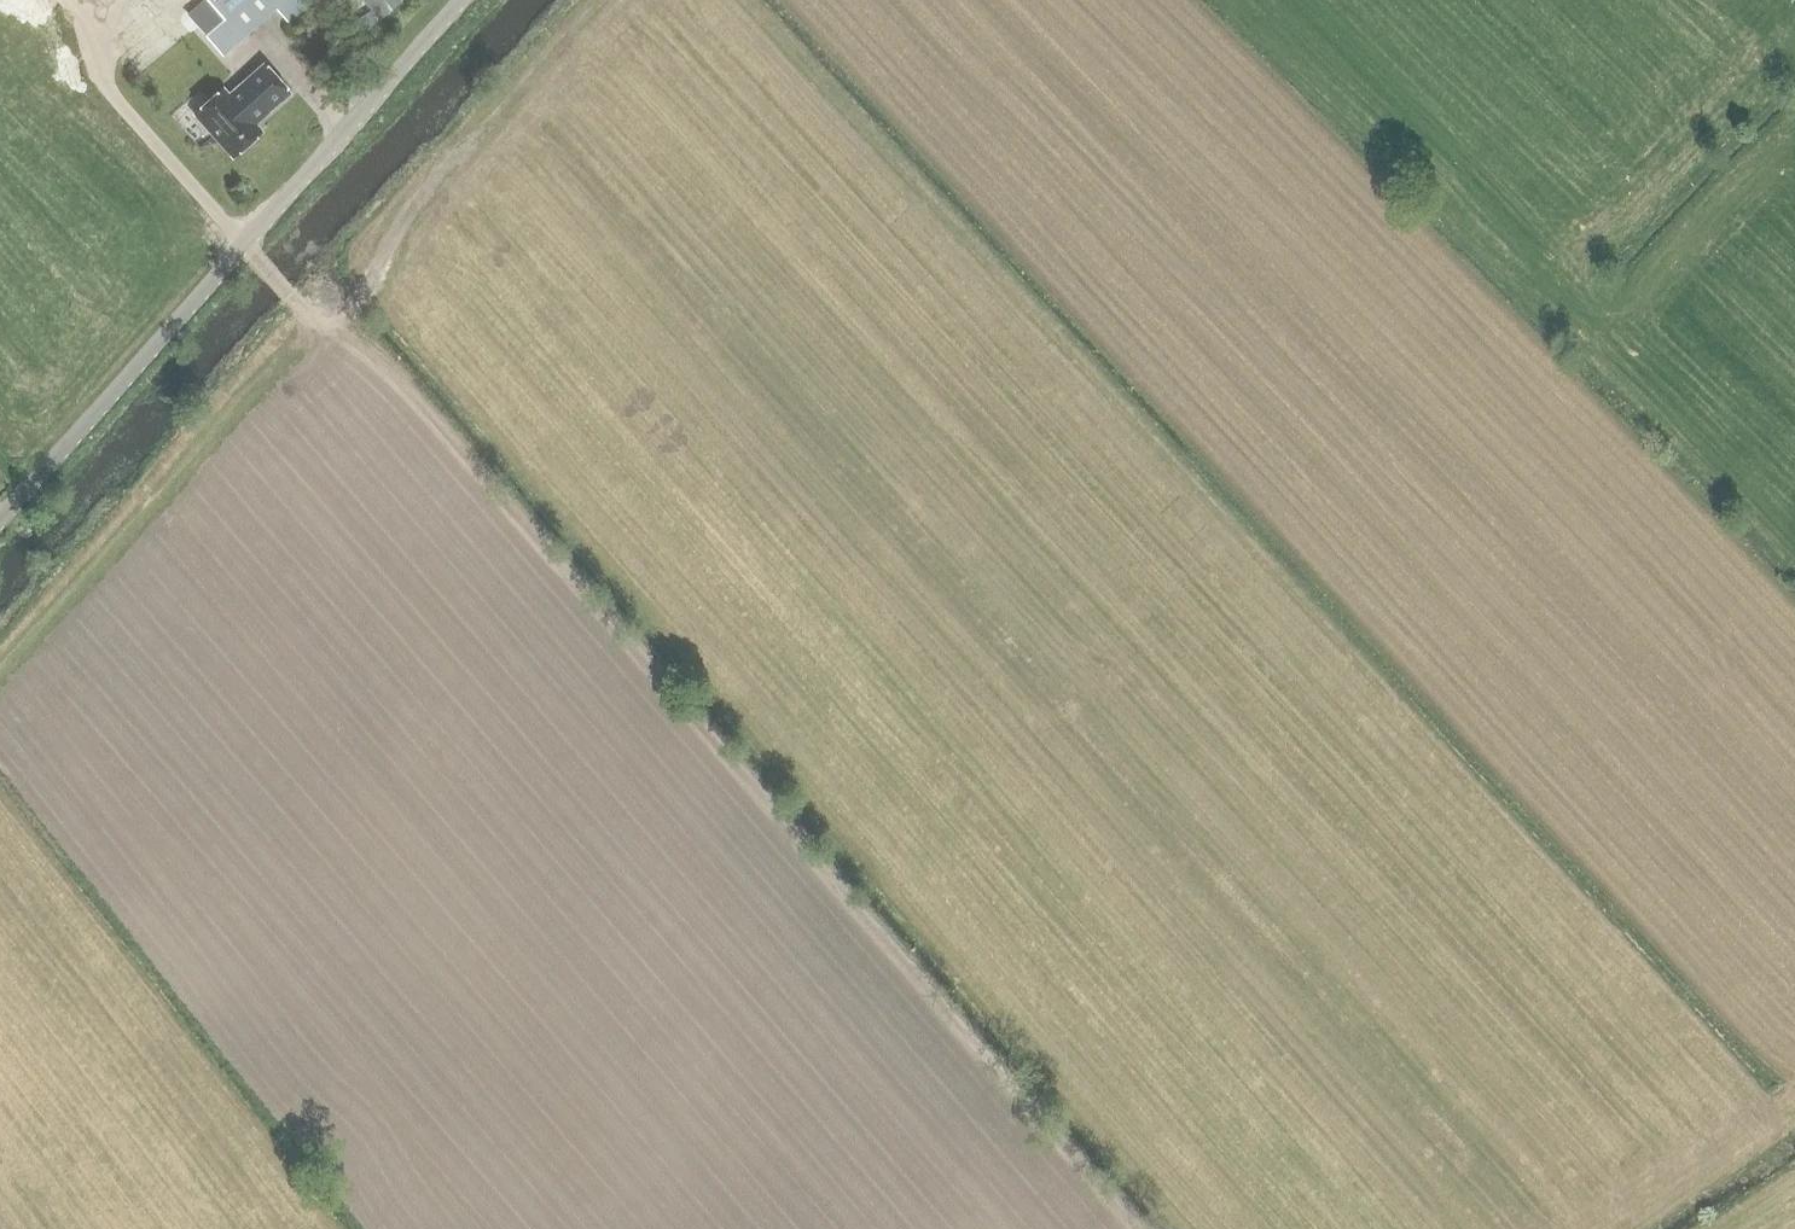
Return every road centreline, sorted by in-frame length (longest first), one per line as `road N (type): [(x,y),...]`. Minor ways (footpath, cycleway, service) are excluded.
road 1 (unclassified): [(0,517),(460,0)]

